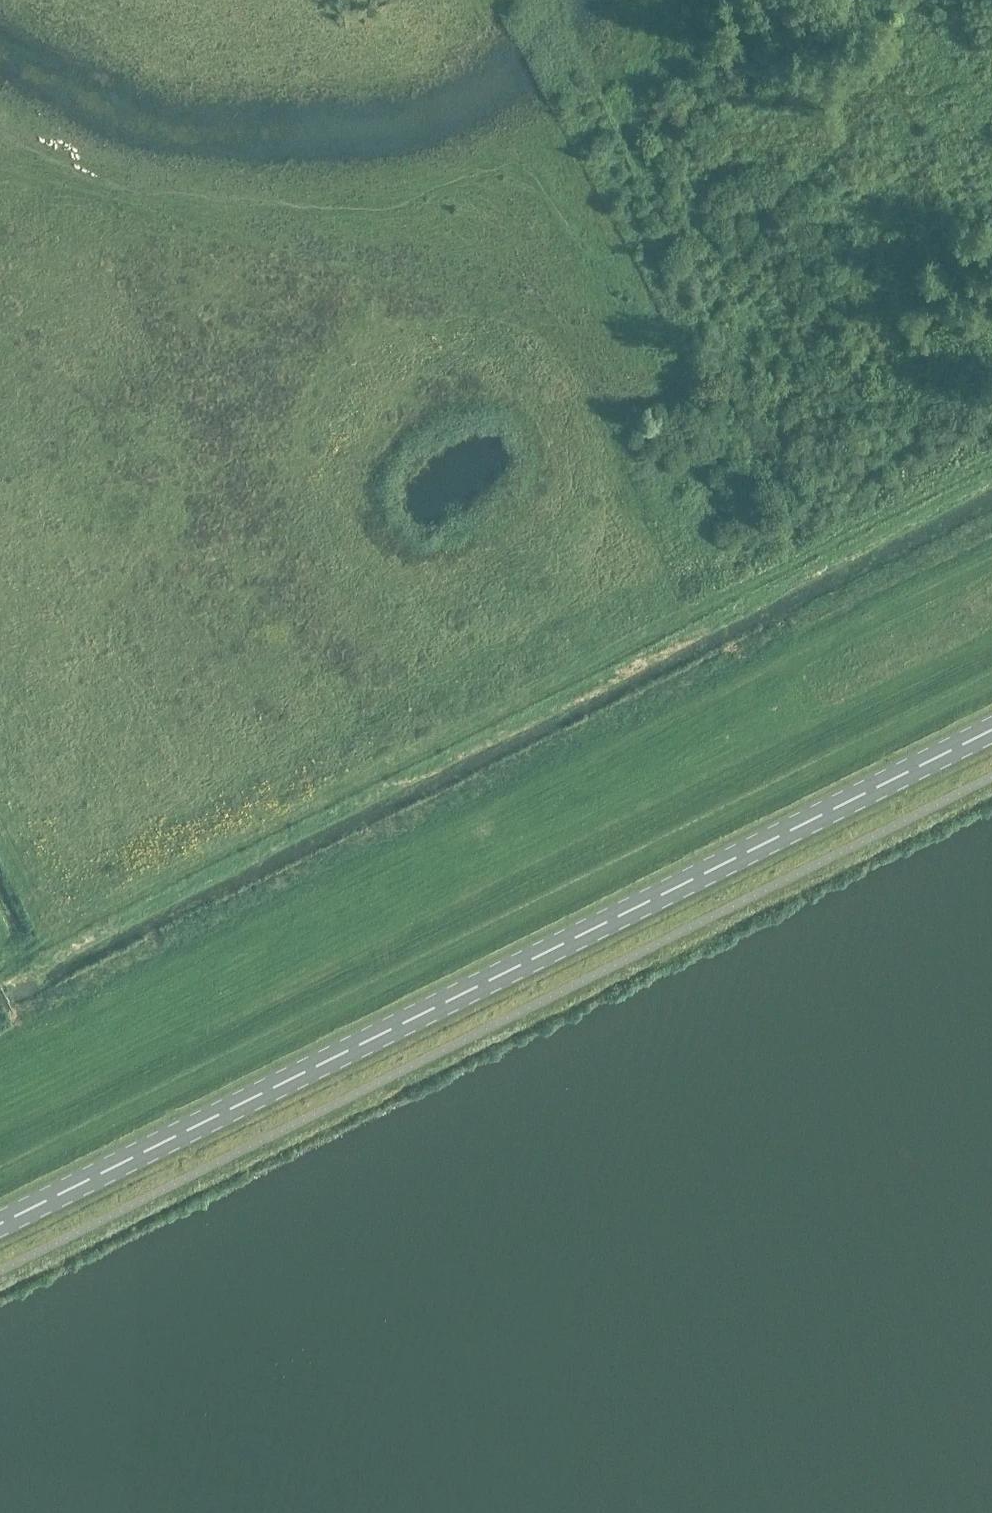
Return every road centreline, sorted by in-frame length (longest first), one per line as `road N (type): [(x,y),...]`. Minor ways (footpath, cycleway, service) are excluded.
road 1 (primary): [(0,1211),(991,721)]

